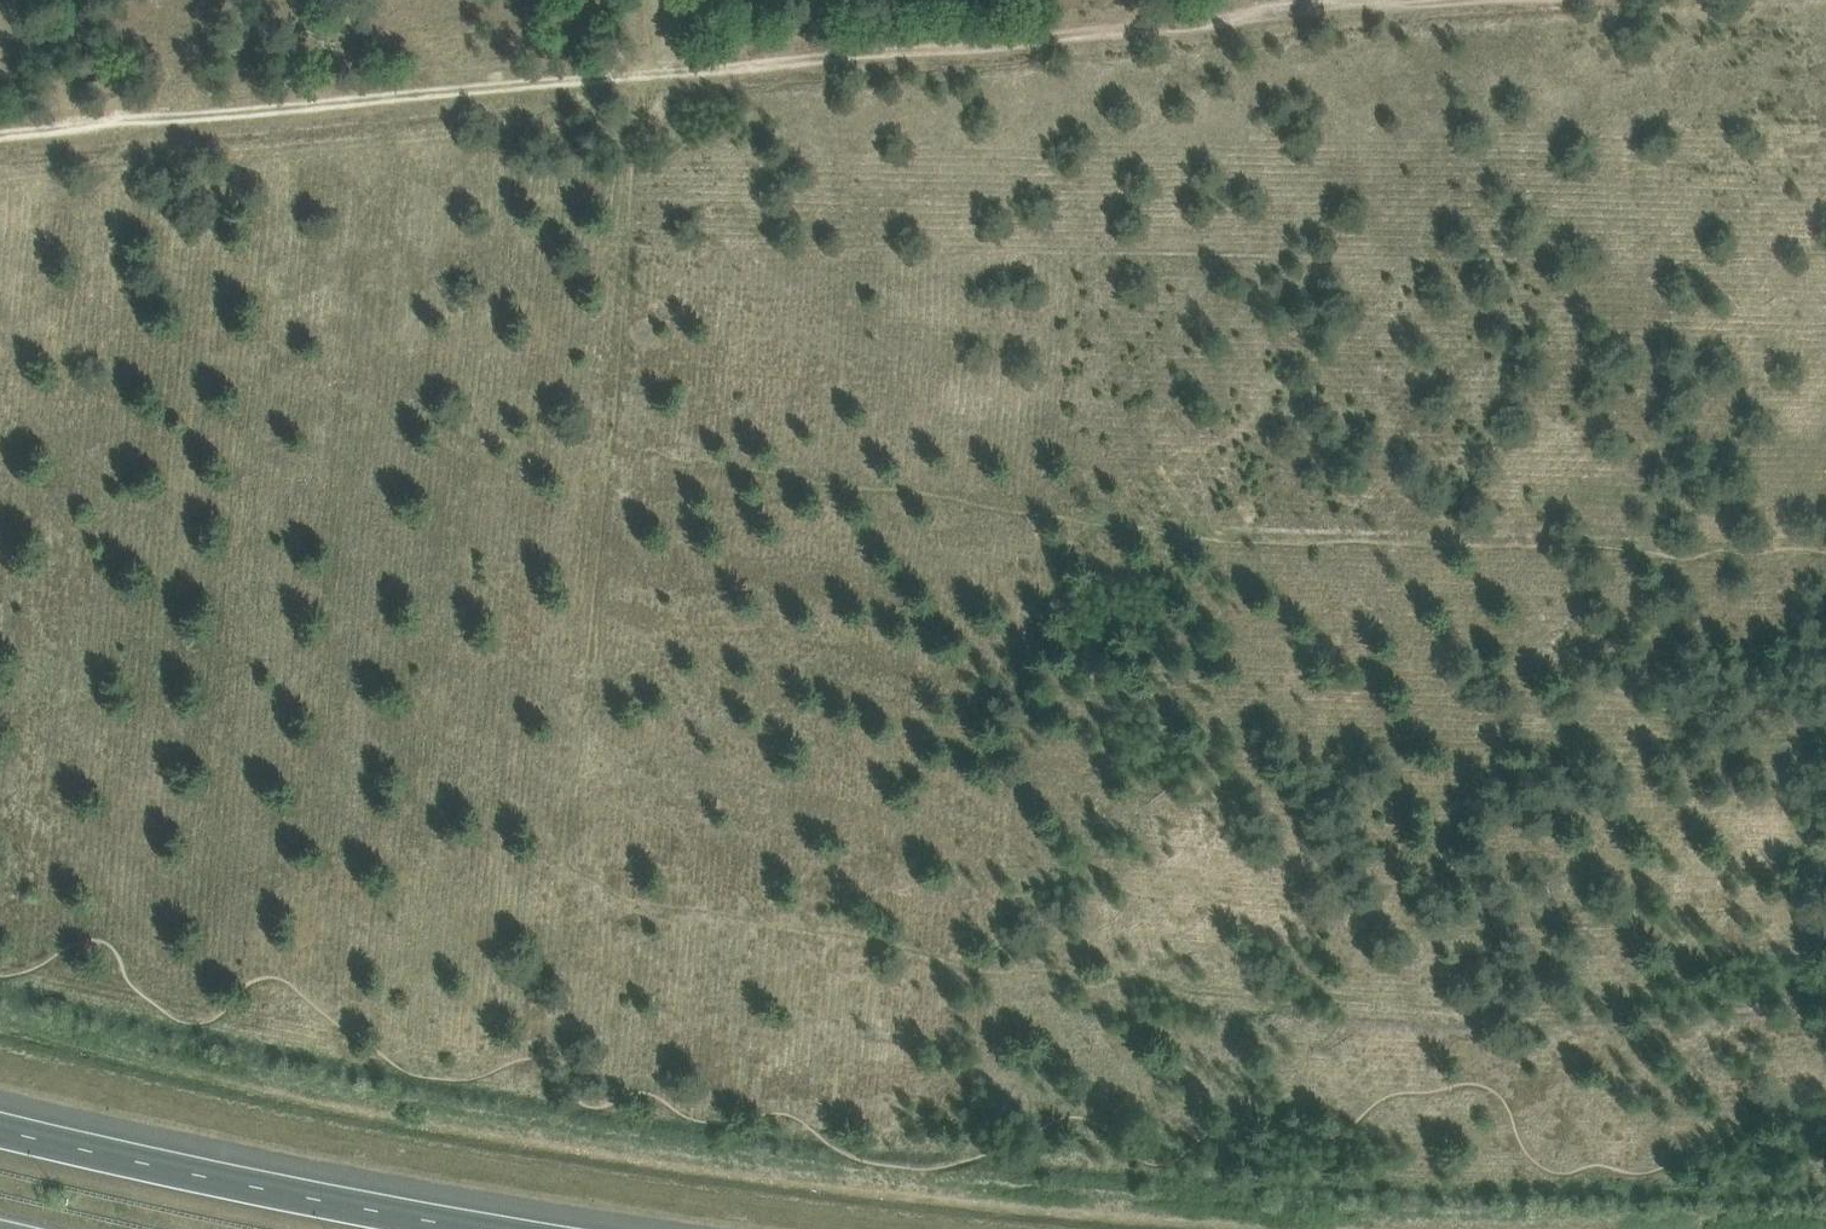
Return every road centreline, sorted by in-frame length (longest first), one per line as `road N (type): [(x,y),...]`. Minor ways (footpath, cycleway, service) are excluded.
road 1 (track): [(1516,0),(0,138)]
road 2 (motorway): [(485,1228),(0,1125)]

